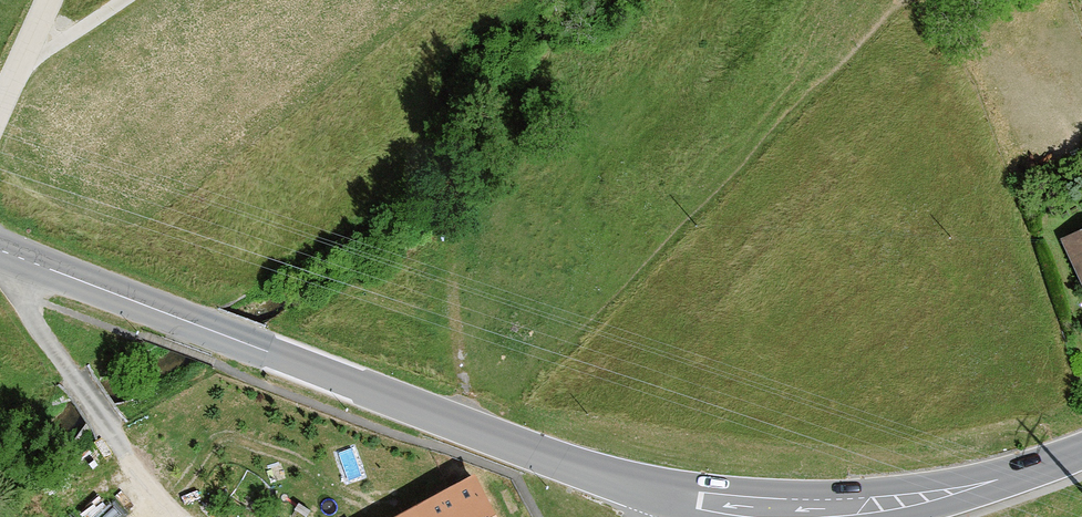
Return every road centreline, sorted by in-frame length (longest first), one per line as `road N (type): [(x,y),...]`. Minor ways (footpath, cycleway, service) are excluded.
road 1 (secondary): [(700,507),(644,493),(0,252)]
road 2 (secondary): [(1081,457),(911,509),(835,516)]
road 3 (track): [(129,0),(14,77)]

